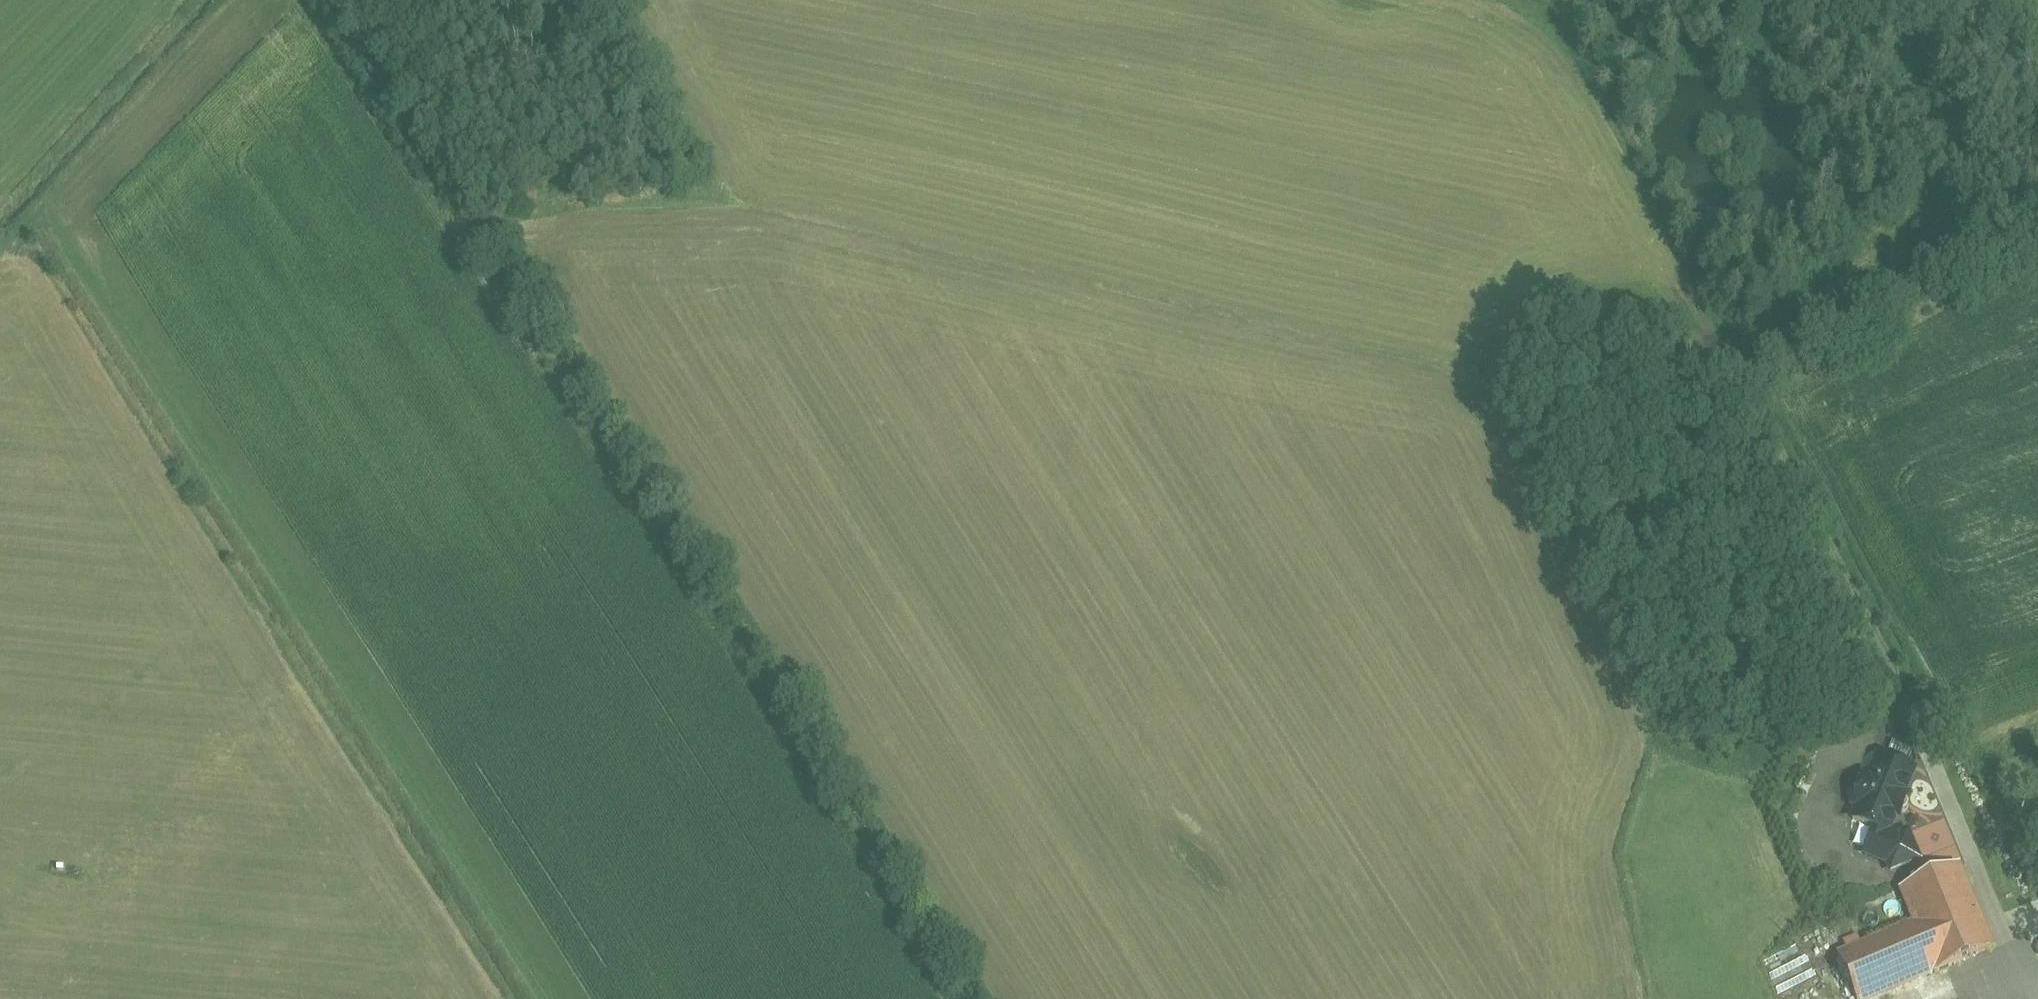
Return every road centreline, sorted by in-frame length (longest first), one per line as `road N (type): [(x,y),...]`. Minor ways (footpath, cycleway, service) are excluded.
road 1 (track): [(2037,79),(1593,0)]

